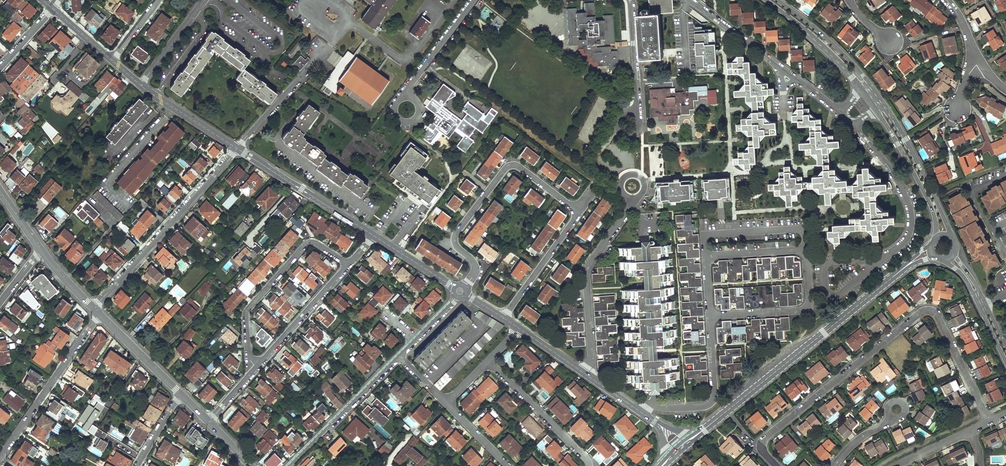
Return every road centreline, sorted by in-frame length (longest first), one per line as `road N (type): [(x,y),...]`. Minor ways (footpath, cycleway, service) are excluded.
road 1 (residential): [(779,465),(764,451),(766,437),(926,311),(939,317),(988,422)]
road 2 (tertiary): [(688,441),(904,267)]
road 3 (residential): [(469,281),(476,264),(456,245),(456,233),(509,165),(579,211)]
road 4 (residential): [(93,308),(237,149)]
road 5 (residential): [(652,406),(643,213),(634,203)]
road 6 (residential): [(249,374),(248,309),(307,243),(348,264)]
road 7 (residential): [(589,376),(586,274),(631,206)]
road 8 (residential): [(0,458),(99,314)]
road 9 (residential): [(237,149),(373,235)]
road 10 (residential): [(854,127),(891,169),(911,211),(909,233),(885,257)]
road 11 (tertiary): [(951,240),(882,100)]
road 12 (residential): [(808,250),(806,309),(710,317)]
road 13 (residential): [(289,465),(397,358)]
road 14 (residential): [(249,374),(348,264)]
road 15 (residential): [(885,257),(829,295),(829,262),(876,261)]
road 16 (residential): [(590,465),(487,360)]
road 17 (residential): [(652,406),(712,400),(710,317)]
road 18 (tertiary): [(875,110),(929,202),(935,238)]
road 19 (residential): [(237,149),(330,45)]
road 20 (residential): [(705,256),(713,231),(795,226),(805,231),(808,250)]
road 21 (tertiary): [(874,90),(777,0)]
road 22 (tertiary): [(766,0),(825,47),(861,91)]
road 23 (residential): [(503,318),(579,211)]

